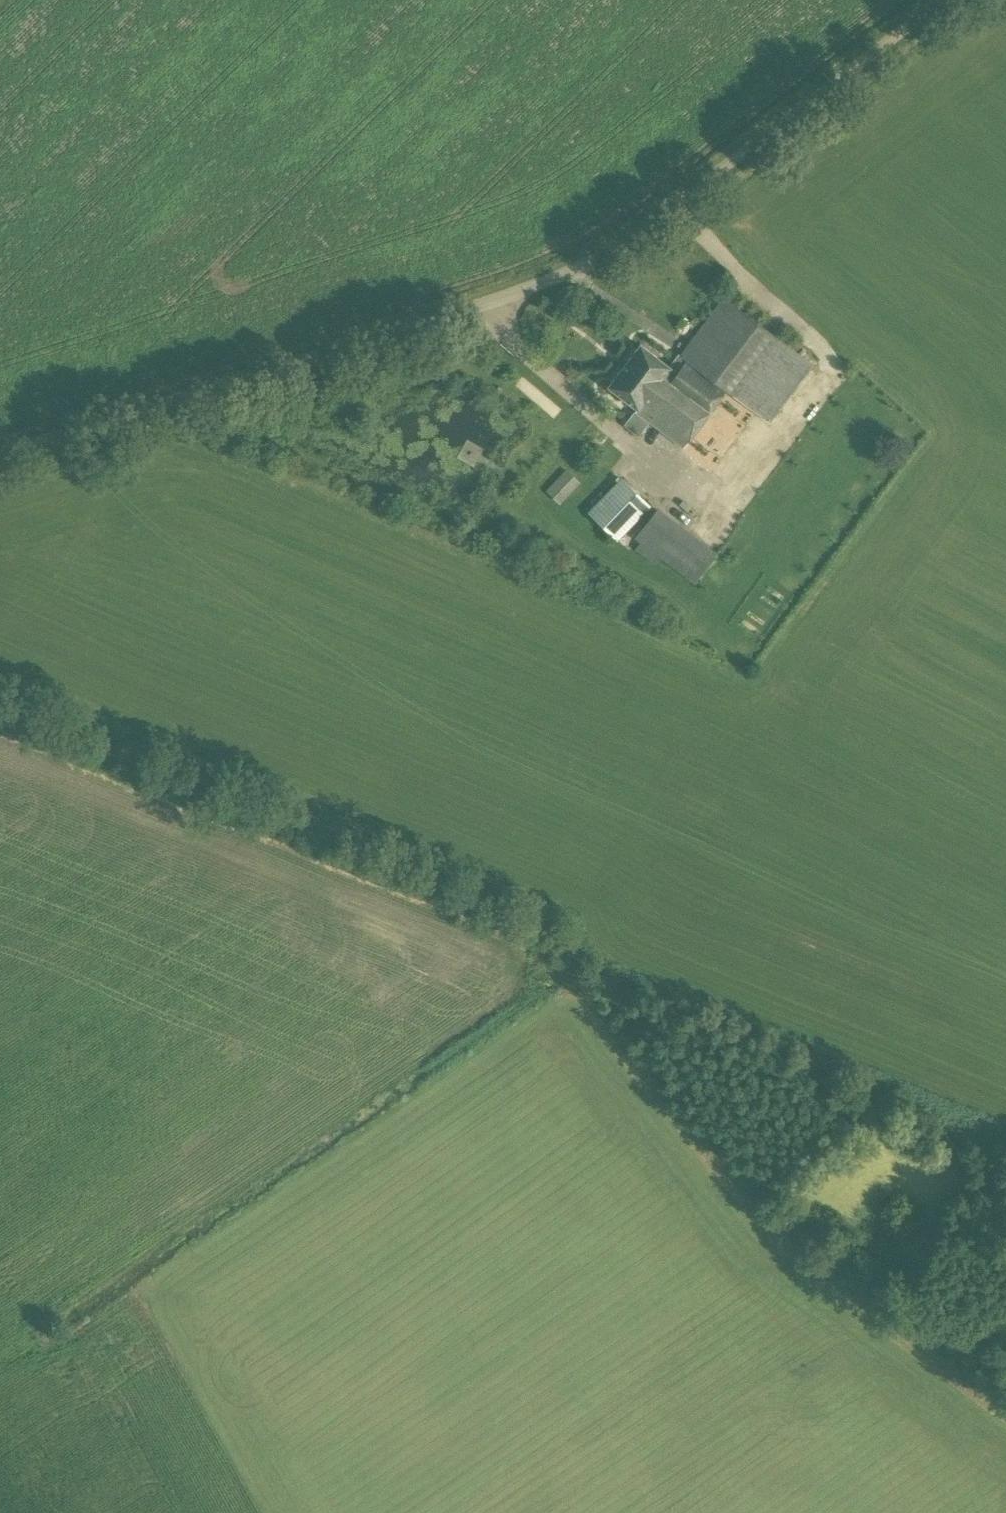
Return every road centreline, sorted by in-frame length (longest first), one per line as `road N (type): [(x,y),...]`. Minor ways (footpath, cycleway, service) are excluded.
road 1 (unclassified): [(0,453),(584,266),(649,229),(947,0)]

